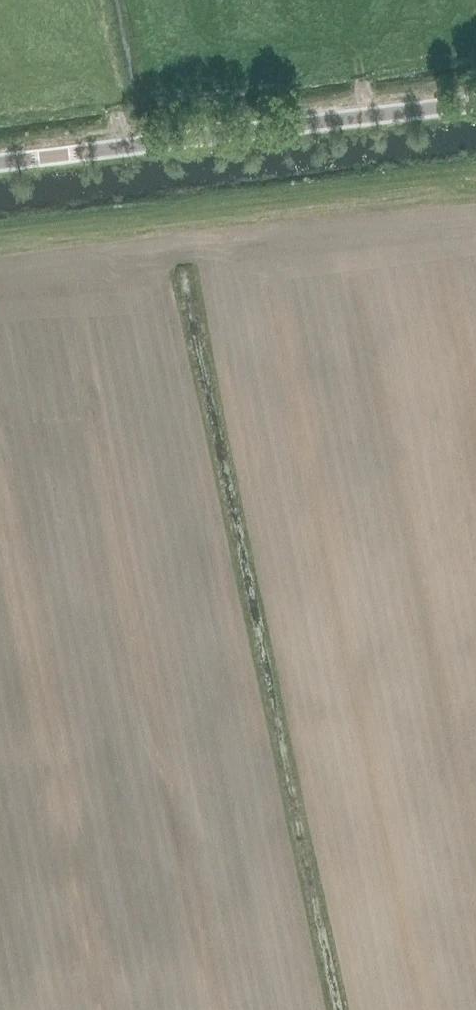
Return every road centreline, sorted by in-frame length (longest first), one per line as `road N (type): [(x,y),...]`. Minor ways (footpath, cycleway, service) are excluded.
road 1 (tertiary): [(475,106),(0,163)]

